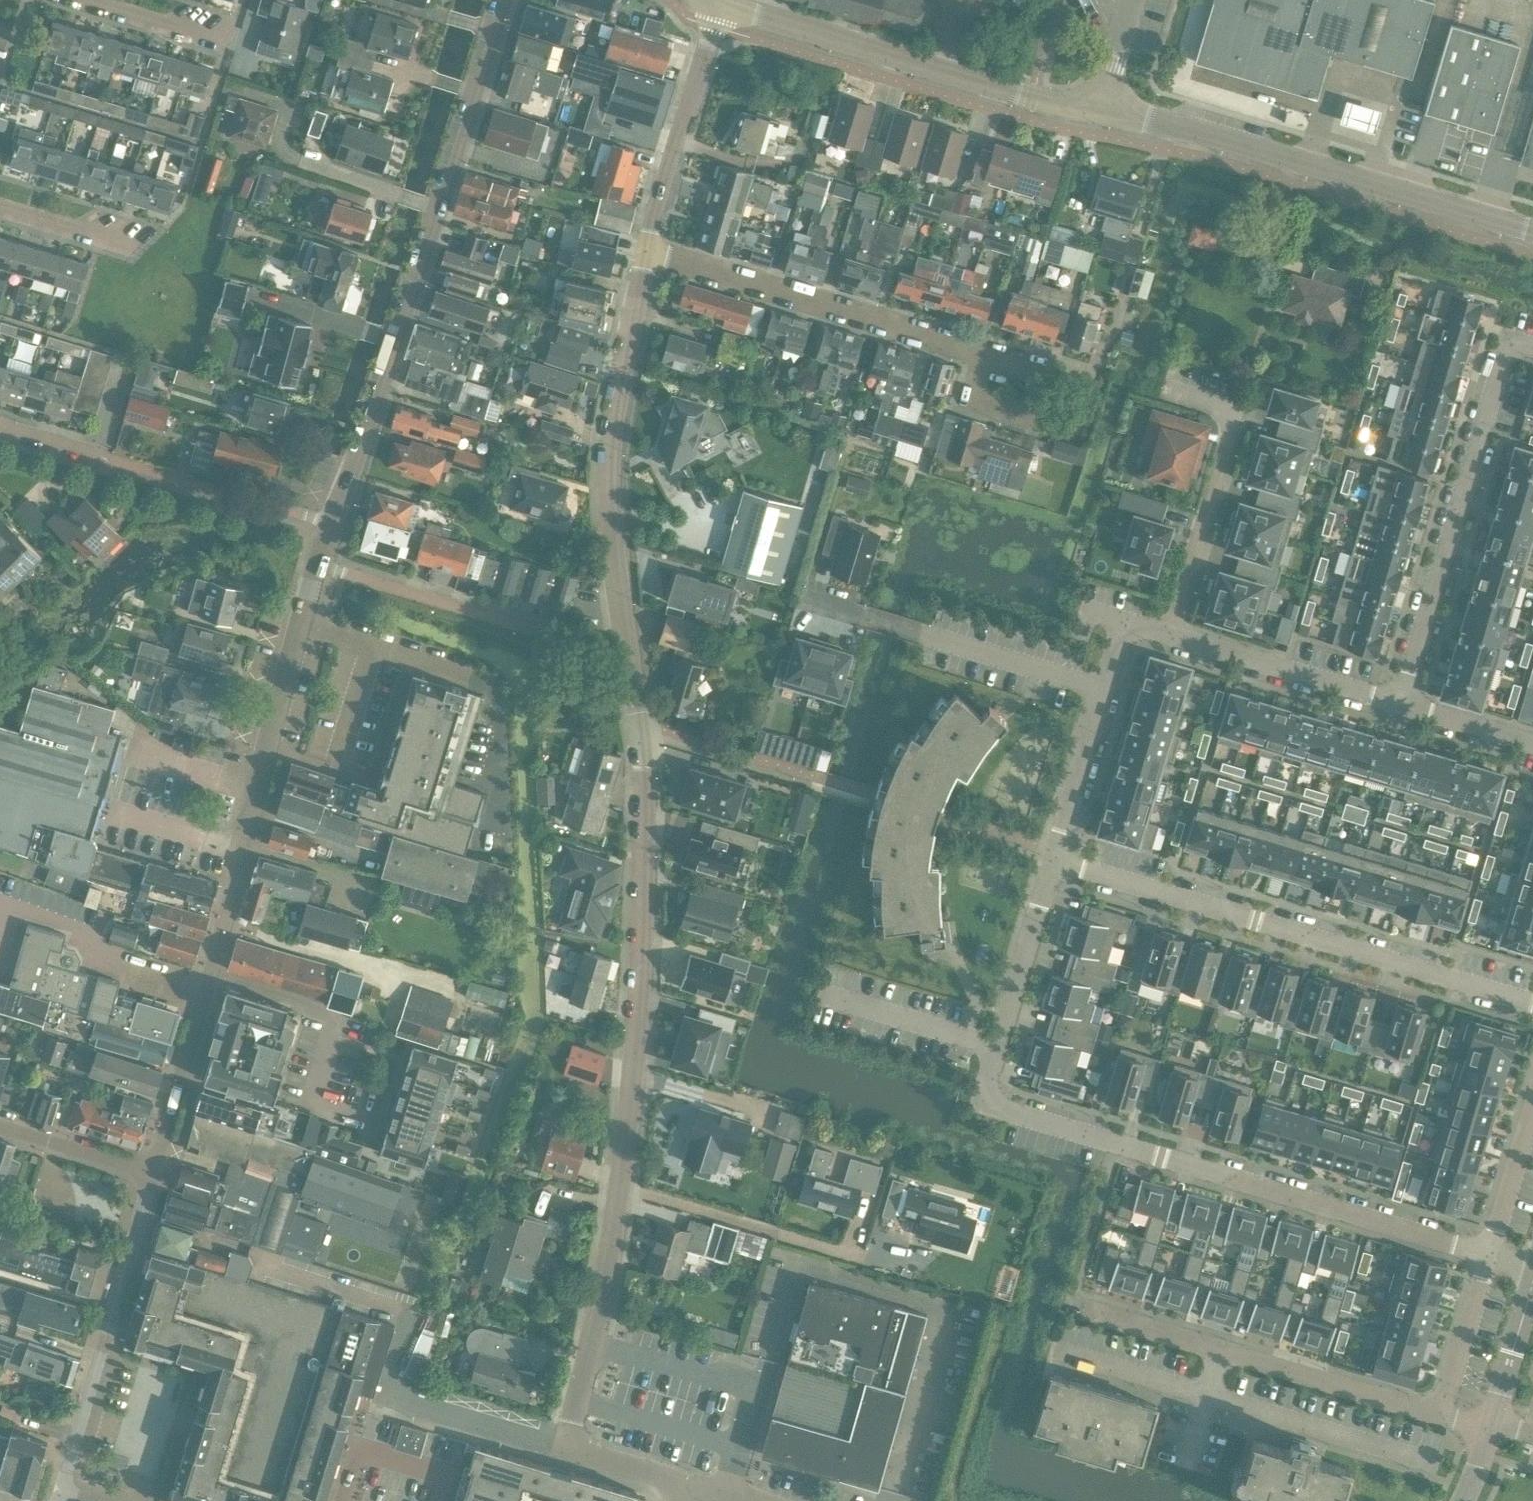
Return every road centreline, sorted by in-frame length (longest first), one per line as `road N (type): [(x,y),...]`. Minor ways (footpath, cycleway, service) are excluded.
road 1 (residential): [(625,1183),(642,1011),(649,765),(610,464),(650,256)]
road 2 (residential): [(504,0),(420,275),(317,565),(240,849)]
road 3 (residential): [(1490,1256),(983,1102)]
road 4 (residential): [(1532,1004),(1051,859)]
road 5 (tertiary): [(1532,232),(1220,136),(1096,110)]
road 6 (tertiary): [(1096,110),(717,5)]
road 7 (residential): [(1532,349),(1505,362),(1404,705)]
road 8 (residential): [(1443,1417),(1090,1312)]
road 9 (residential): [(650,256),(984,354)]
road 10 (unclassified): [(154,1172),(63,1491)]
road 11 (residential): [(1167,391),(1238,413),(1173,636)]
road 12 (residential): [(211,972),(320,1009),(336,1025),(313,1104),(373,1124)]
road 13 (residential): [(1173,636),(1135,634),(1119,652),(1051,859)]
road 14 (residential): [(558,1446),(625,1183)]
road 15 (residential): [(650,256),(717,5)]
road 16 (residential): [(1051,859),(983,1102)]
road 17 (residential): [(859,1255),(625,1183)]
road 18 (residential): [(1404,705),(1173,636)]
road 19 (unclassified): [(211,972),(154,1172)]
road 20 (residential): [(984,354),(1049,373),(1034,423),(969,403)]
road 21 (residential): [(1490,1256),(1443,1417)]
road 22 (residential): [(231,48),(74,0)]
road 23 (residential): [(0,1125),(154,1172)]
road 24 (residential): [(1532,1102),(1490,1256)]
road 25 (residential): [(138,249),(0,209)]
road 26 (tertiary): [(1532,1297),(1494,1428)]
road 27 (residential): [(558,1446),(688,1483)]
road 28 (residential): [(1532,745),(1404,705)]
road 29 (unclassified): [(240,849),(211,972)]

